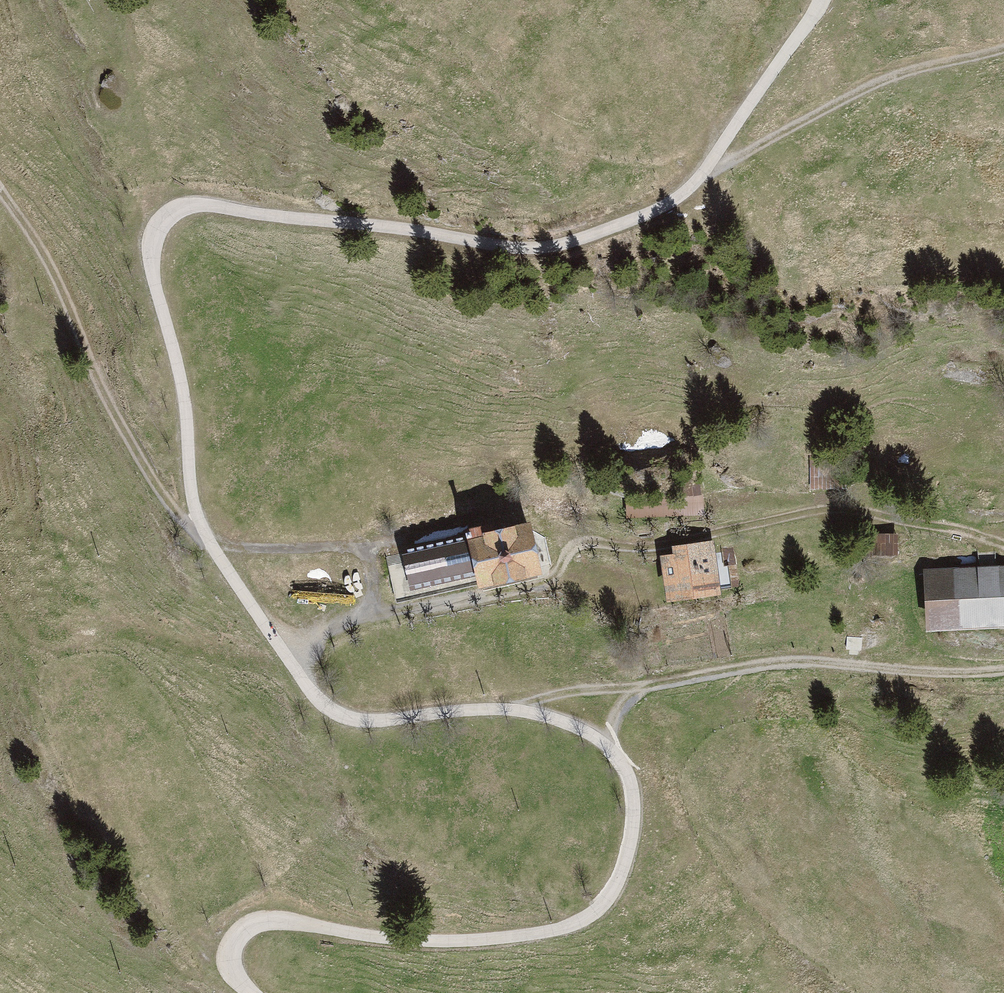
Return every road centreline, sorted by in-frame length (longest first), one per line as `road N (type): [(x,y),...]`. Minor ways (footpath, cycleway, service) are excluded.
road 1 (track): [(296,672),(332,711),(359,724),(502,711),(600,742),(633,796),(628,856),(616,891),(594,918),(558,930),(458,945),(272,923),(243,929),(230,949),(232,977),(250,992)]
road 2 (track): [(707,172),(678,199),(607,233),(548,250),(202,205),(162,216),(151,255),(183,392),(198,526),(216,555)]
road 3 (track): [(558,572),(572,550),(668,544),(831,510),(1003,544)]
road 4 (track): [(600,742),(622,707),(651,687),(784,661),(1003,670)]
road 5 (track): [(0,188),(67,303),(97,385),(151,481),(182,523),(198,526)]
road 6 (track): [(1003,52),(904,74),(707,172)]
road 7 (track): [(216,555),(344,549),(362,555),(371,606),(324,634),(296,672)]
road 8 (track): [(822,0),(707,172)]
road 9 (track): [(296,672),(216,555)]
road 10 (track): [(518,714),(562,696),(651,687)]

